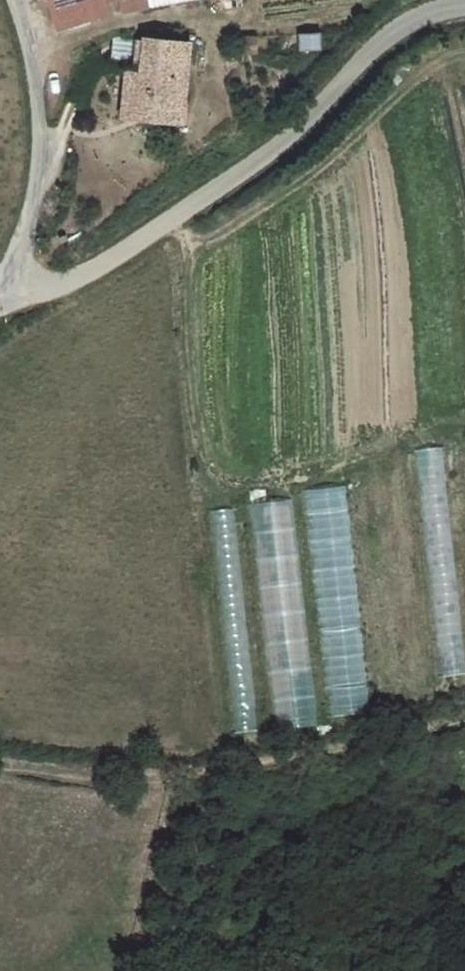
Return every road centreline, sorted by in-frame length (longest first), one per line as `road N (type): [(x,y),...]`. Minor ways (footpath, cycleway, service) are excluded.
road 1 (unclassified): [(464,3),(406,24),(283,148),(93,272),(9,299)]
road 2 (unclassified): [(9,299),(37,165),(34,72),(8,0)]

